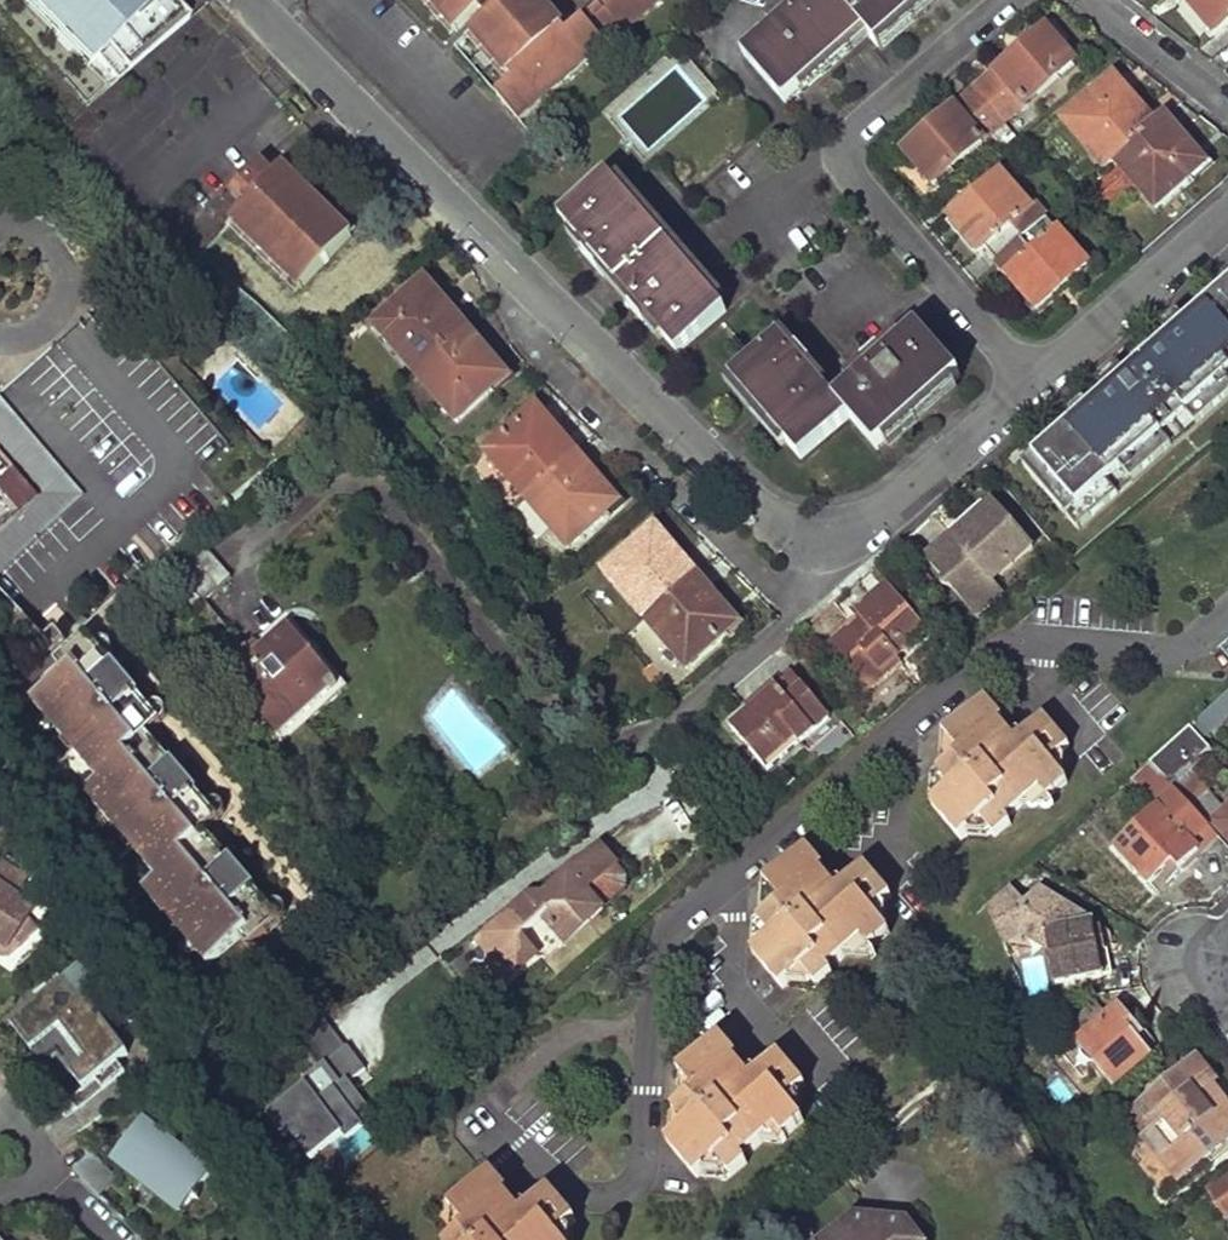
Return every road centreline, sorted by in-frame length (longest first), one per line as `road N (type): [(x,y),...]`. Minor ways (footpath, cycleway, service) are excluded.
road 1 (residential): [(1227,201),(902,492),(843,523),(798,521),(754,508),(713,478),(510,259),(247,0)]

